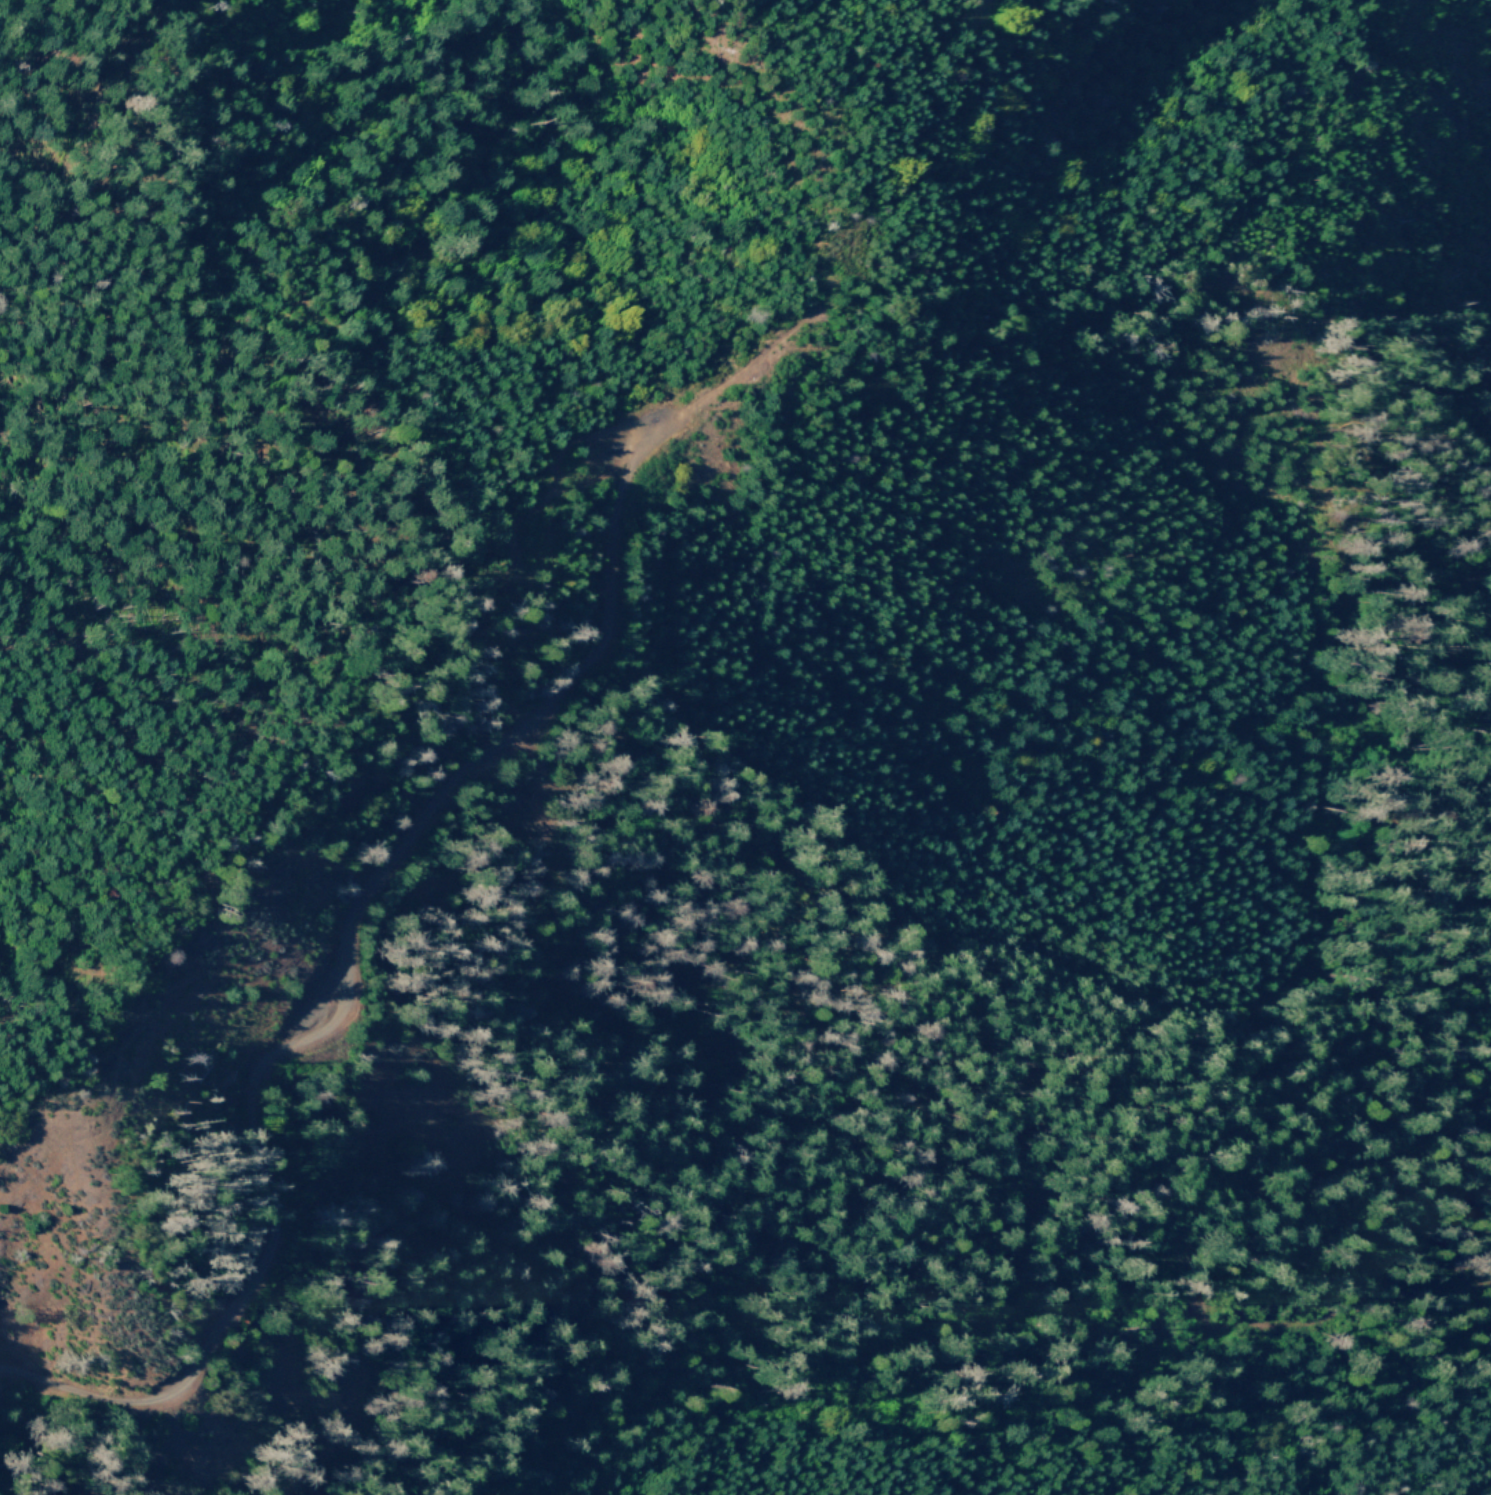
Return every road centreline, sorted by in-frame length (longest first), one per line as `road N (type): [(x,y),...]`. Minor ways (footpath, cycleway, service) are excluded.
road 1 (track): [(0,1374),(92,1398),(145,1401),(186,1381),(211,1345),(268,1250),(248,1108),(257,1071),(331,1014),(354,909),(447,779),(591,655),(620,492),(643,440),(665,414)]

